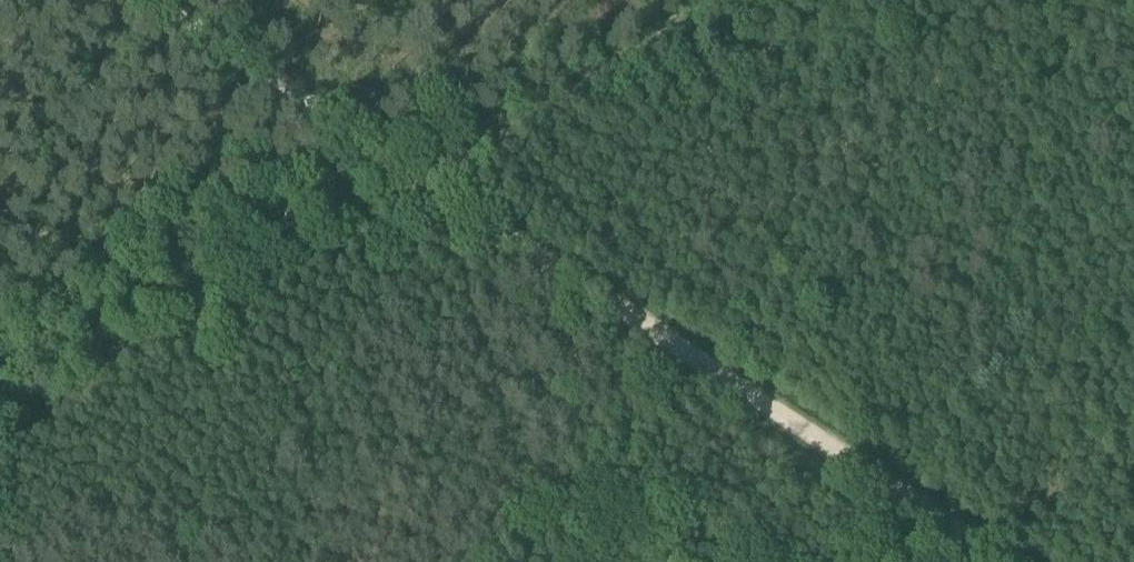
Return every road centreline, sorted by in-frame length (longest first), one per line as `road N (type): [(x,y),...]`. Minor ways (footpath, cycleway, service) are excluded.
road 1 (track): [(1012,561),(432,177)]
road 2 (track): [(432,177),(0,437)]
road 3 (track): [(723,0),(432,177)]
road 4 (track): [(432,177),(153,0)]

